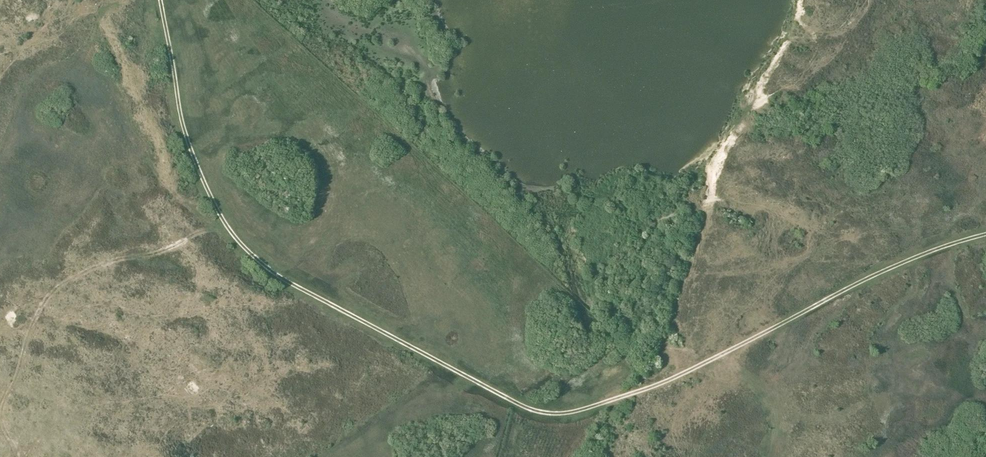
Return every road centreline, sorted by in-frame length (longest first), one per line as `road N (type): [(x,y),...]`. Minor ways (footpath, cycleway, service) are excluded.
road 1 (track): [(720,356),(614,402),(539,414),(277,275),(235,238),(204,187),(182,121),(161,0)]
road 2 (track): [(985,237),(898,266),(720,356)]
road 3 (track): [(317,456),(347,443),(443,365)]
road 4 (track): [(720,356),(770,394),(771,456)]

